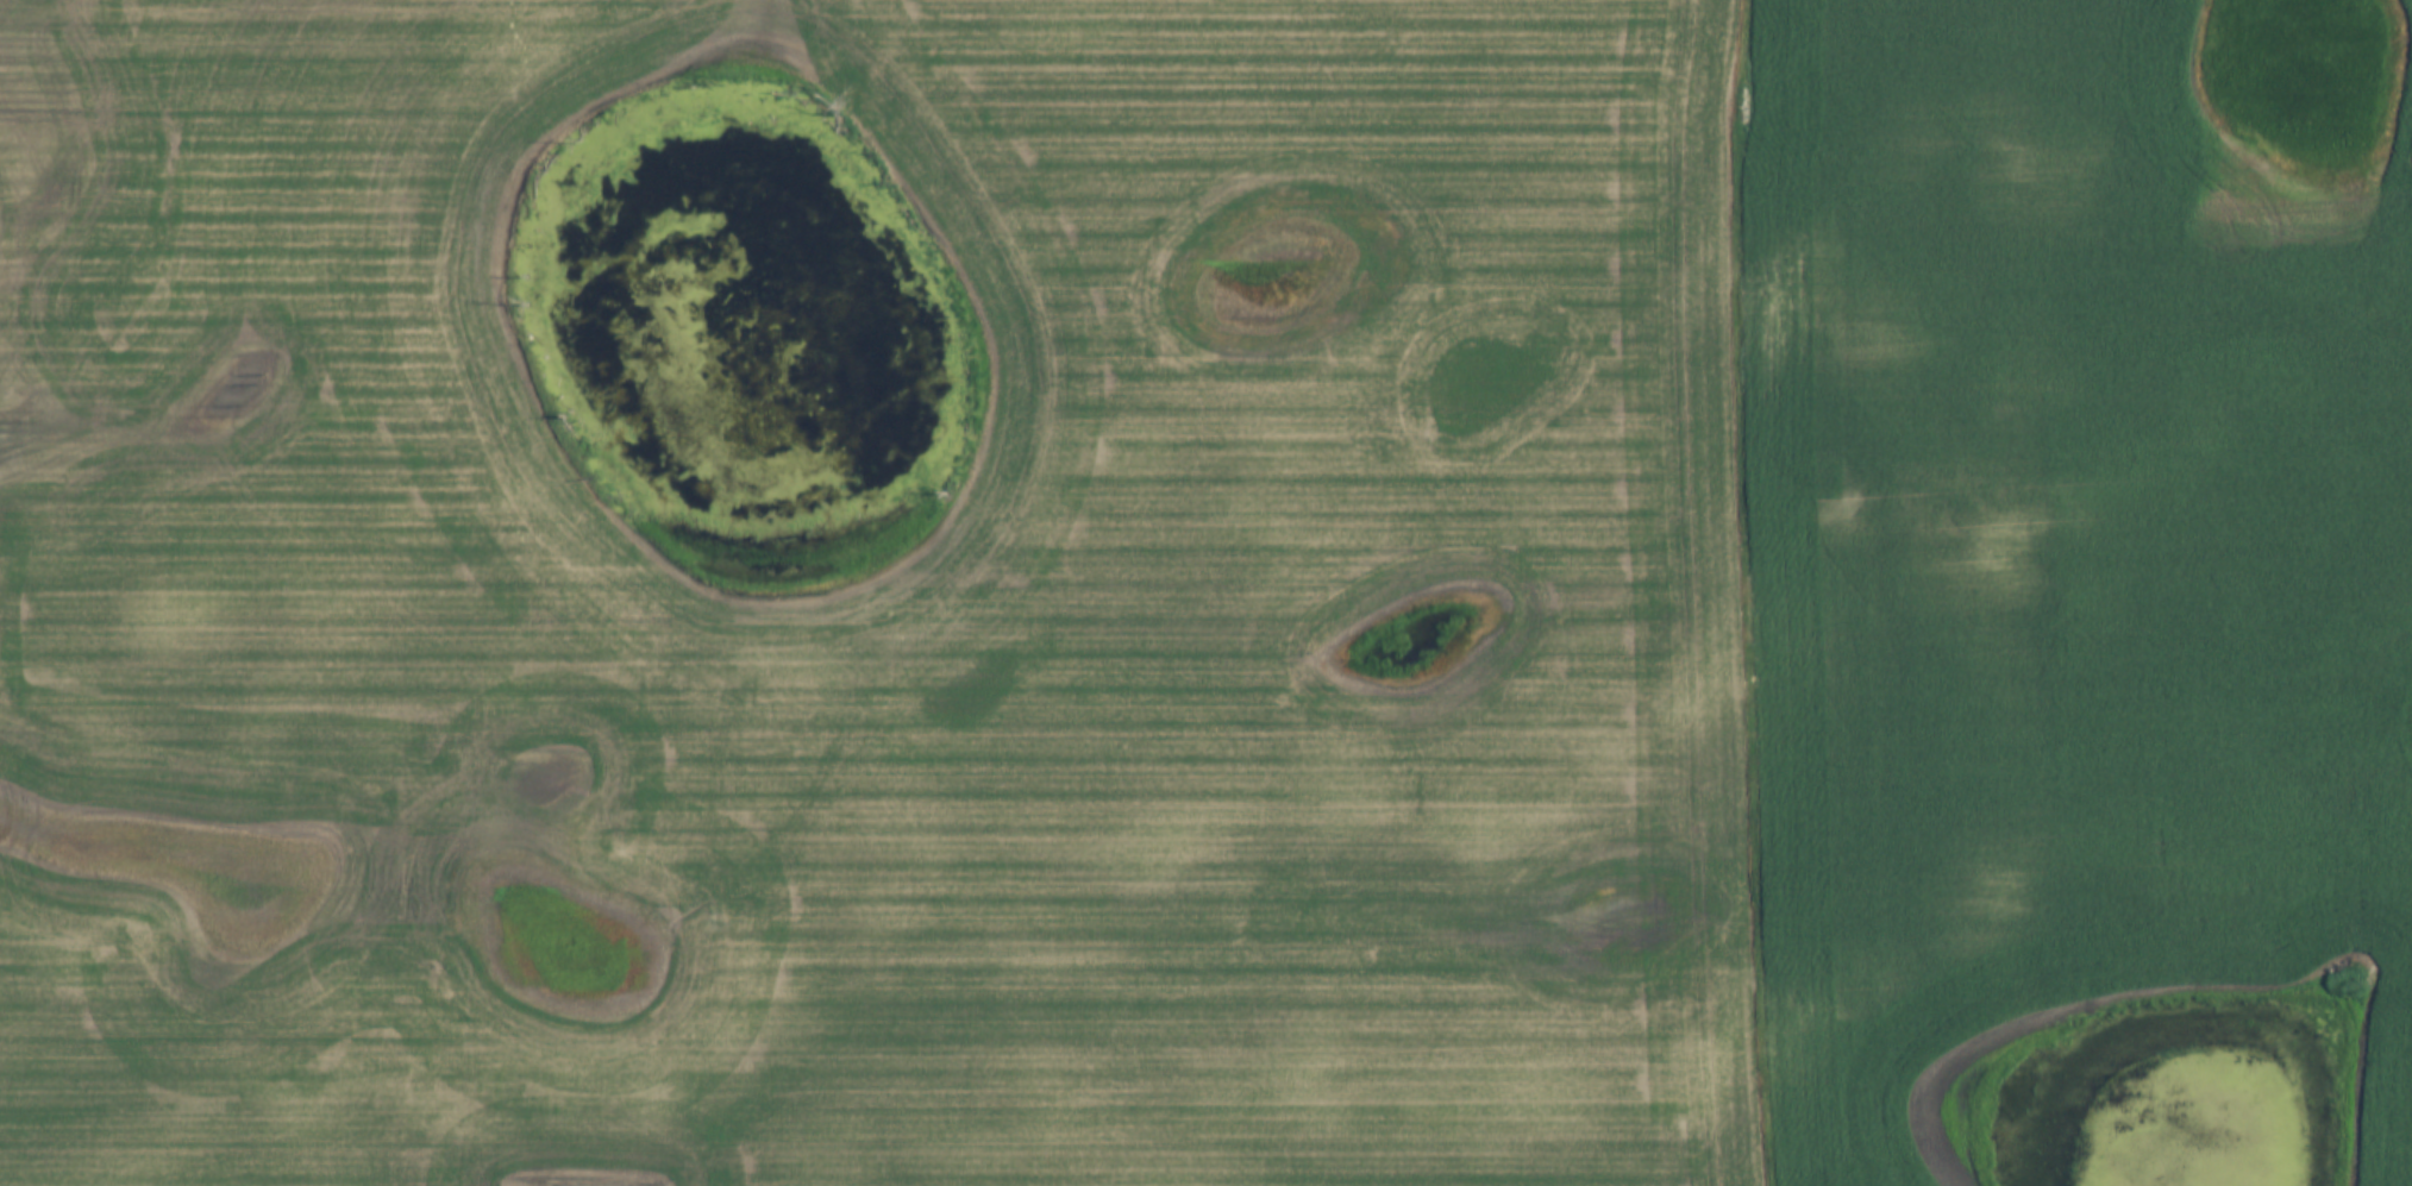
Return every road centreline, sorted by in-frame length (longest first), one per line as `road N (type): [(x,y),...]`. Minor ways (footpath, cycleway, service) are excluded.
road 1 (track): [(1734,0),(1764,1185)]

